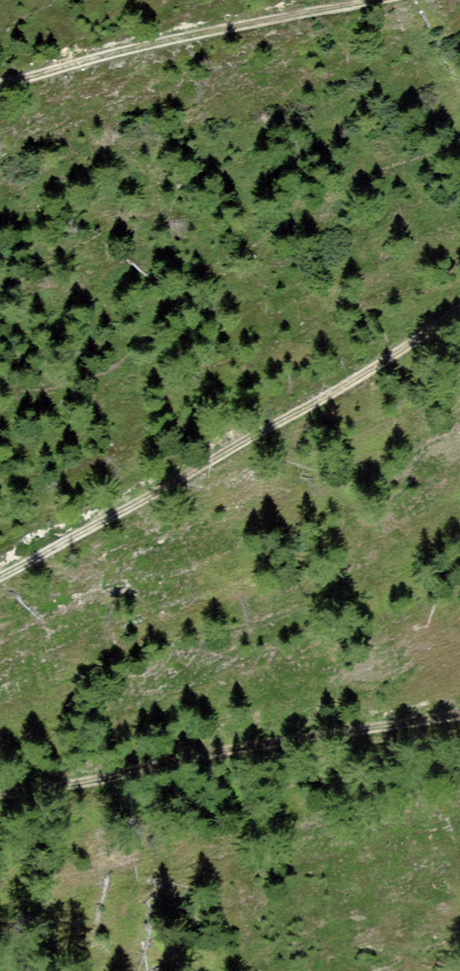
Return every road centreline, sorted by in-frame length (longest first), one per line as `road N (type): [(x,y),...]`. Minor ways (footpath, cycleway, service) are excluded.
road 1 (track): [(0,576),(380,365),(459,308)]
road 2 (track): [(459,714),(0,793)]
road 3 (track): [(328,0),(0,74)]

